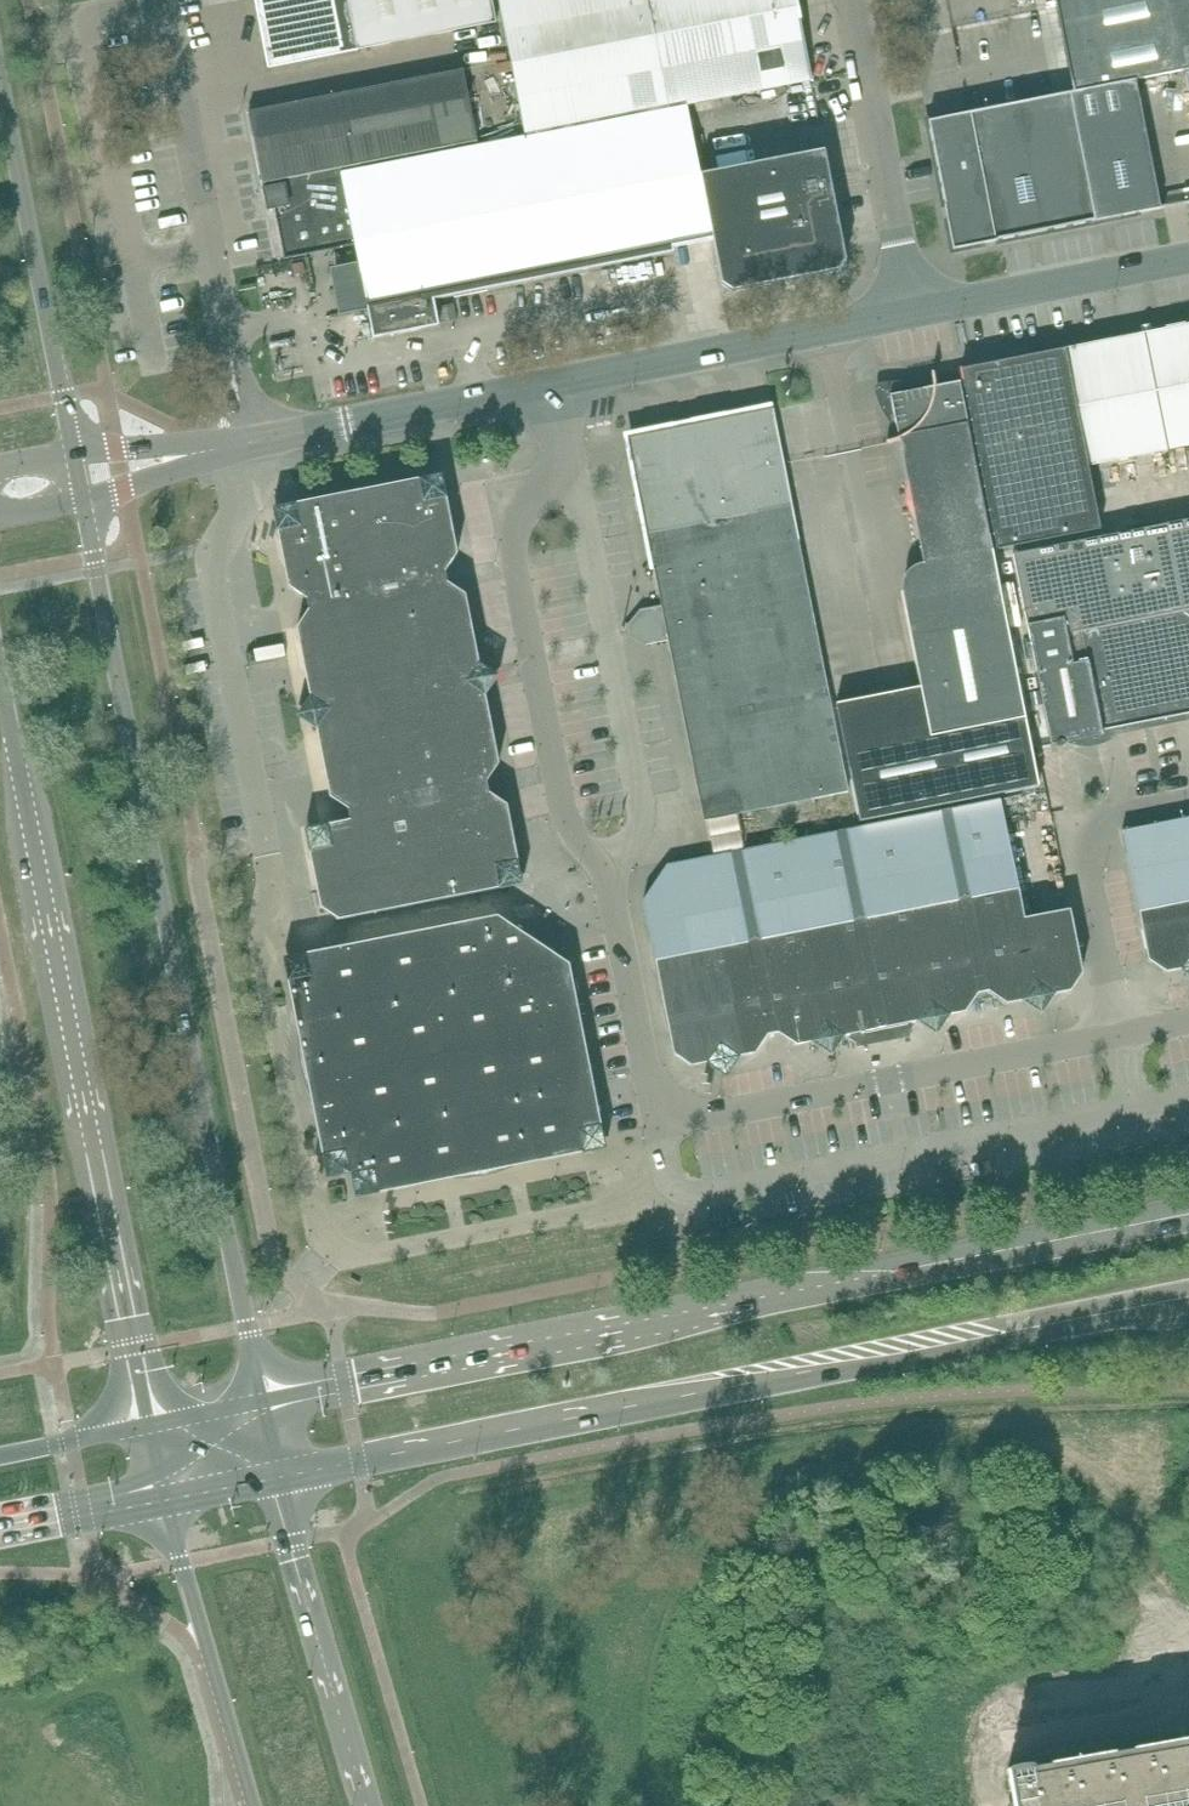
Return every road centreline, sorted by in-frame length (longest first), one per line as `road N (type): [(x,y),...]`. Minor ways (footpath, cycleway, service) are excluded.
road 1 (secondary): [(1188,1221),(259,1404)]
road 2 (secondary): [(259,1404),(80,478)]
road 3 (secondary): [(276,1479),(1188,1309)]
road 4 (secondary): [(0,661),(150,1427)]
road 5 (unclassified): [(664,1108),(651,1078),(614,900),(566,824),(511,551),(514,523),(559,472),(564,439),(553,383)]
road 6 (unclassified): [(664,1108),(698,1116),(1121,1036)]
road 7 (unclassified): [(246,445),(162,0)]
road 8 (unclassified): [(267,855),(216,575),(250,484),(246,445)]
road 9 (secondary): [(80,478),(0,73)]
road 10 (unclassified): [(553,383),(944,297)]
road 11 (tertiary): [(370,1805),(276,1479)]
road 12 (unclassified): [(1121,1036),(1081,823),(1188,801)]
road 13 (tertiary): [(166,1499),(255,1805)]
road 14 (unclassified): [(246,445),(553,383)]
road 15 (unclassified): [(944,297),(886,0)]
road 16 (unclassified): [(944,297),(1188,253)]
road 17 (residential): [(80,478),(246,445)]
road 18 (secondary): [(0,1528),(166,1499)]
road 19 (secondary): [(150,1427),(0,1456)]

